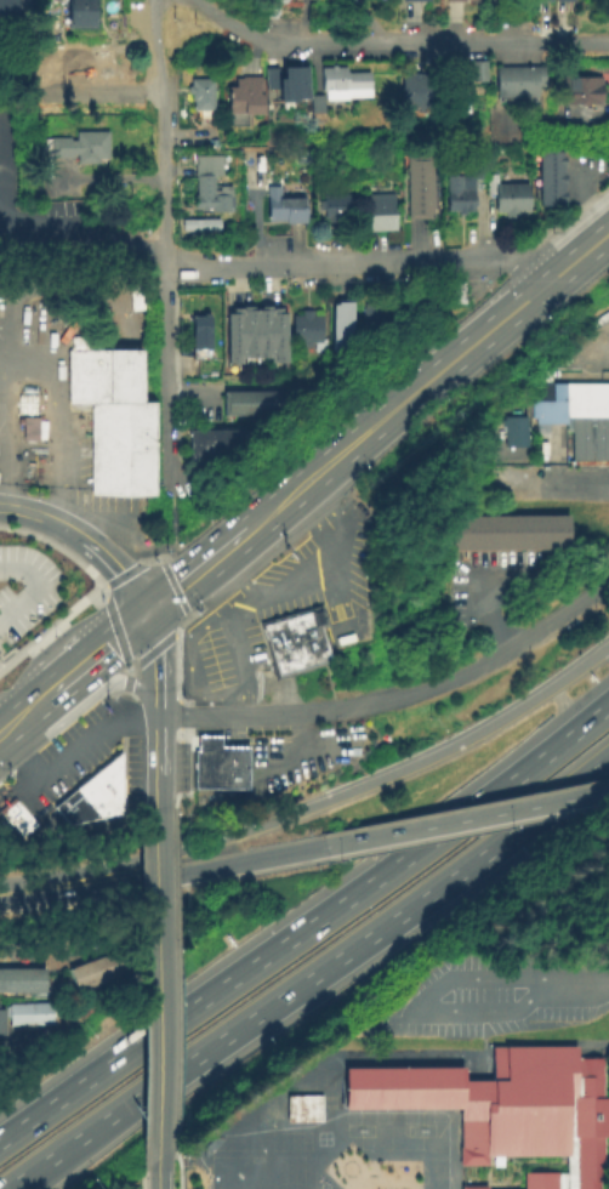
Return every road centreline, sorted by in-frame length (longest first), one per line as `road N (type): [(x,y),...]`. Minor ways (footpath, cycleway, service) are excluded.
road 1 (motorway): [(1,1188),(598,767)]
road 2 (motorway): [(571,732),(0,1138)]
road 3 (motorway): [(608,642),(525,705),(331,801),(178,850),(0,891)]
road 4 (residential): [(608,583),(480,665),(376,704),(156,716)]
road 5 (residential): [(608,41),(284,44),(241,32),(198,0)]
road 6 (residential): [(541,289),(517,264),(494,258),(164,262)]
road 7 (motorway): [(323,846),(608,789)]
road 8 (primary): [(328,465),(541,289)]
road 9 (residential): [(155,0),(164,262)]
road 10 (tertiary): [(156,812),(156,1056)]
road 11 (residential): [(164,262),(166,466),(181,482)]
road 12 (motorway): [(0,893),(44,897),(207,867)]
road 13 (tertiary): [(44,519),(92,547),(121,575),(144,615)]
road 14 (primary): [(247,530),(144,615)]
road 15 (residential): [(608,488),(488,488)]

